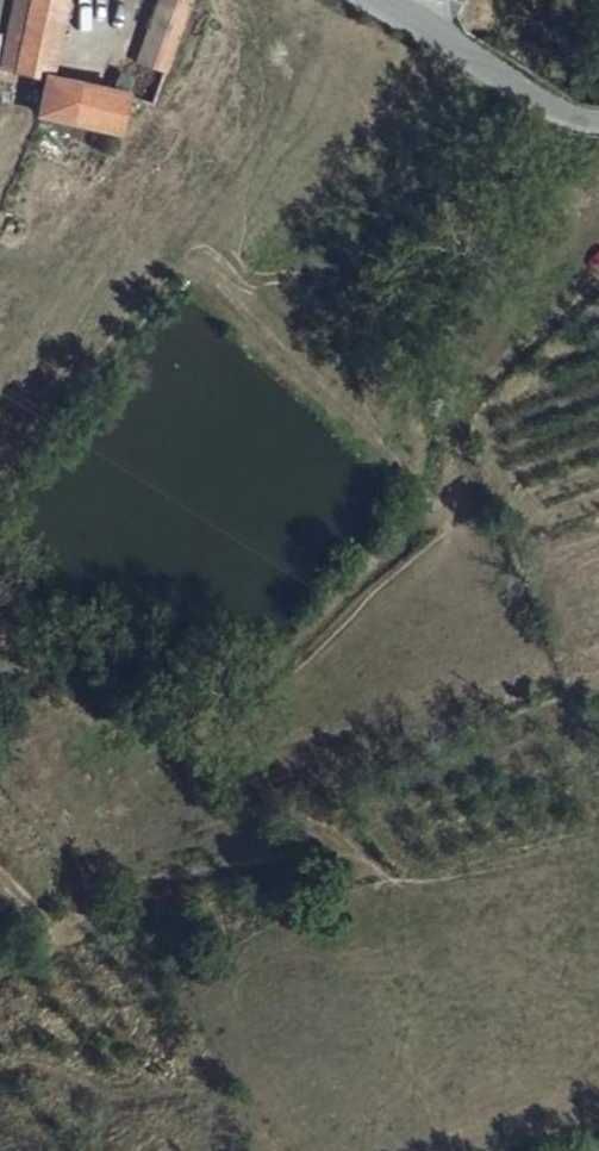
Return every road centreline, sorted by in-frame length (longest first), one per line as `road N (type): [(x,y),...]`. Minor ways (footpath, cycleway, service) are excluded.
road 1 (unclassified): [(365,0),(566,119),(598,121)]
road 2 (track): [(0,966),(48,949),(0,892)]

